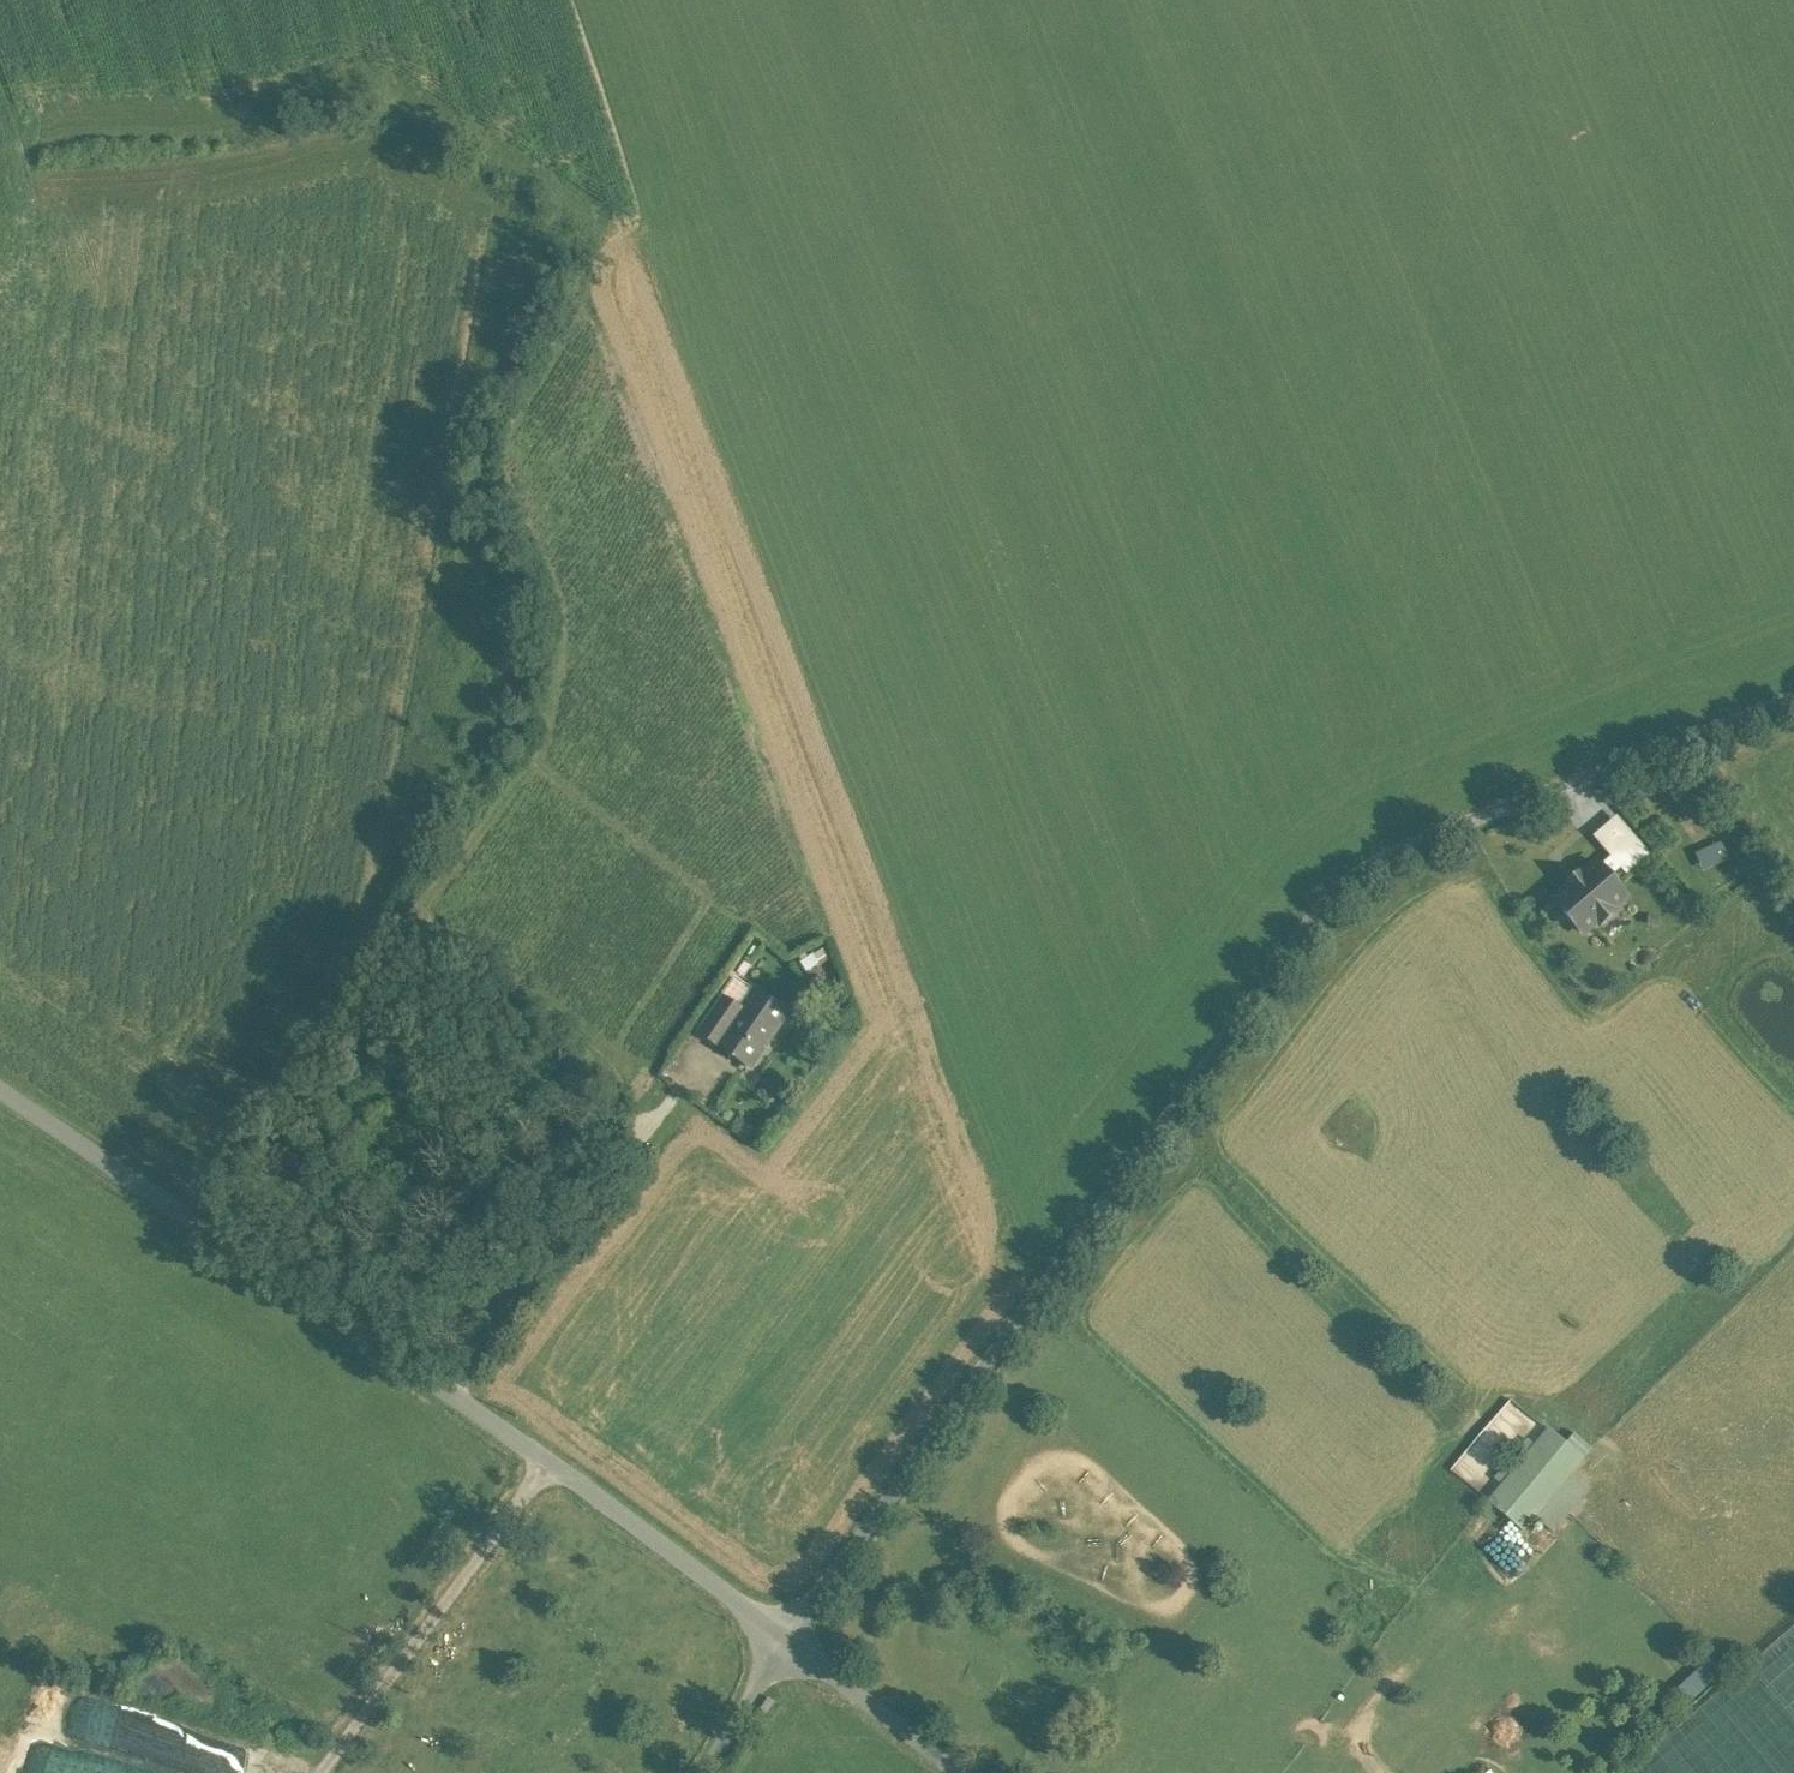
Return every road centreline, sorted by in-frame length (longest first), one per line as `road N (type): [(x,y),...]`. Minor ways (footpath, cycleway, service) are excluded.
road 1 (unclassified): [(1793,699),(1348,873),(787,1640)]
road 2 (unclassified): [(787,1640),(448,1391),(0,1091)]
road 3 (unclassified): [(958,1772),(787,1640)]
road 4 (unclassified): [(787,1640),(703,1772)]

